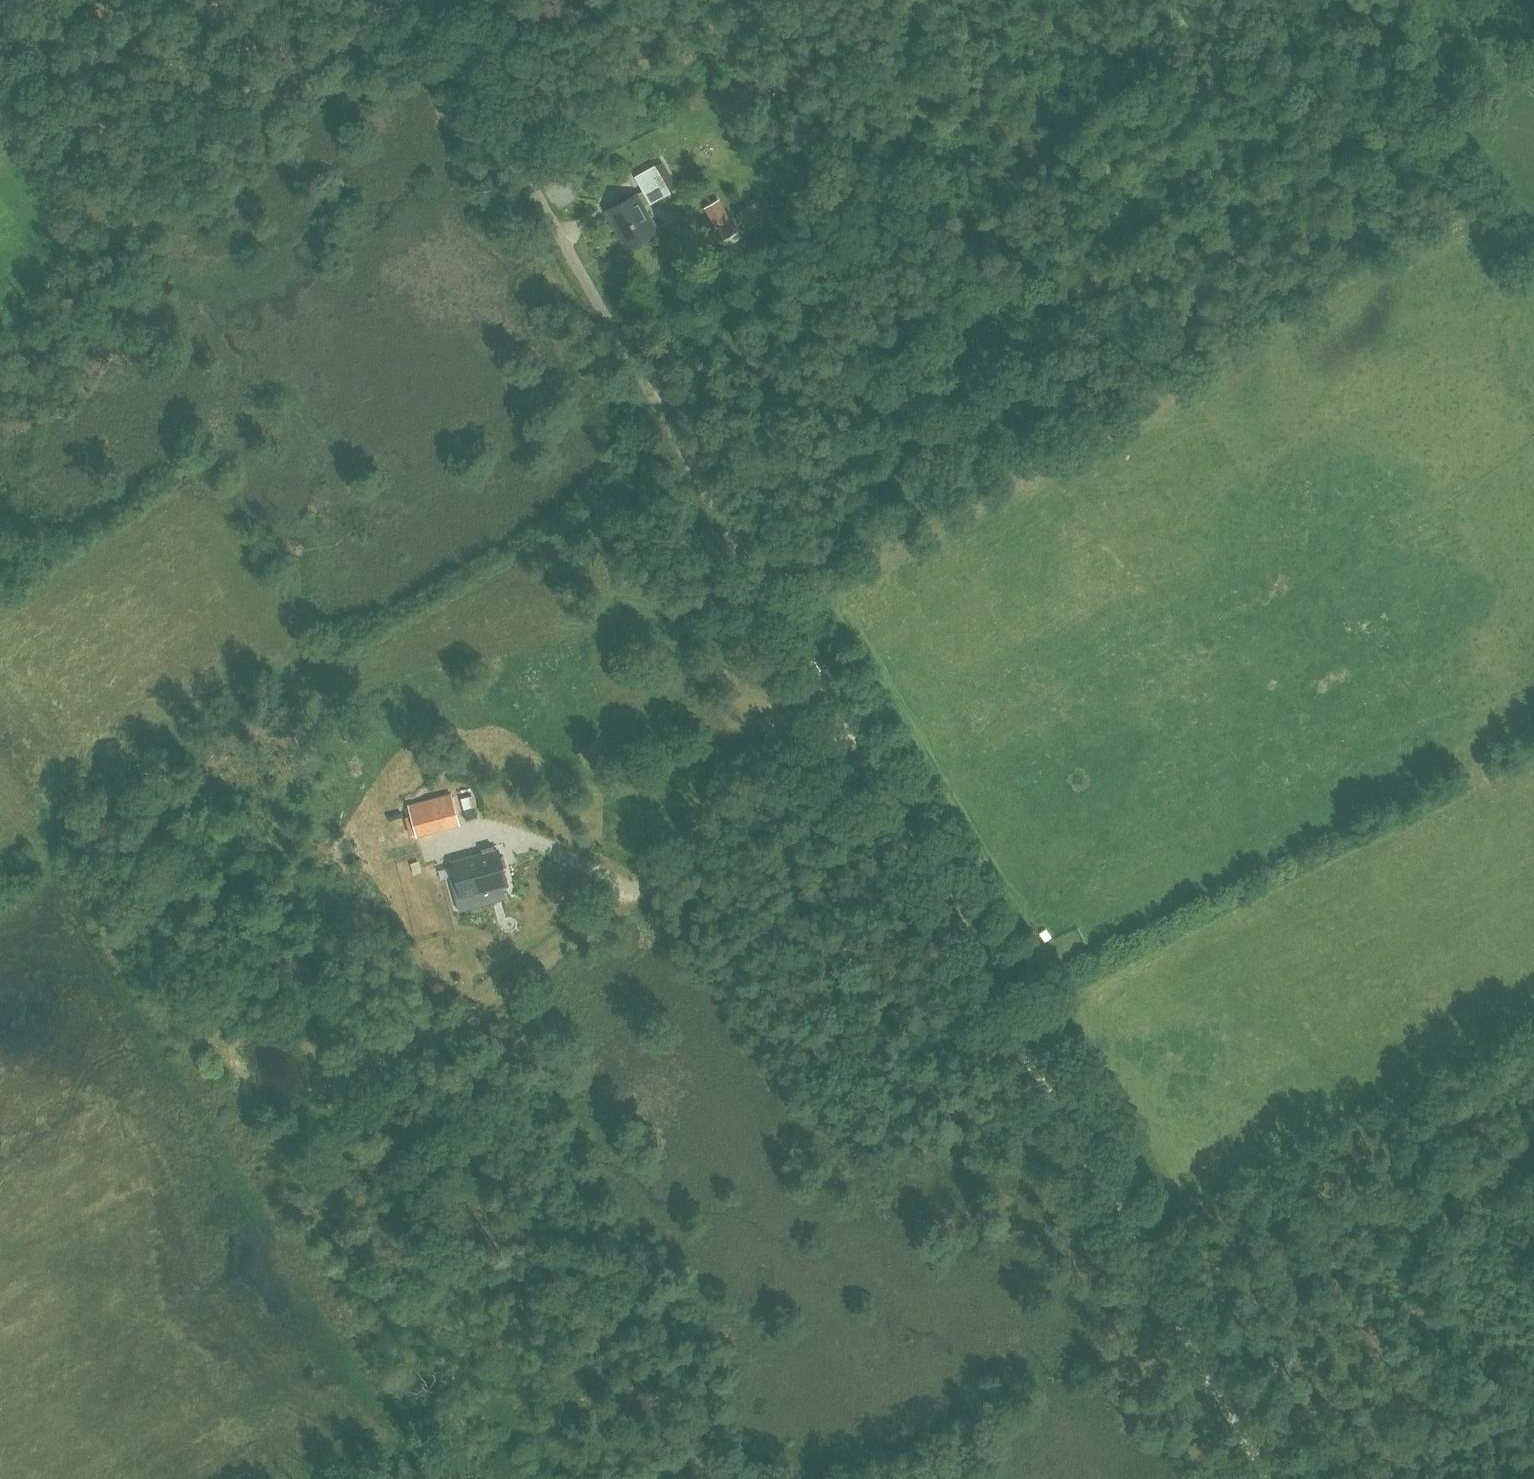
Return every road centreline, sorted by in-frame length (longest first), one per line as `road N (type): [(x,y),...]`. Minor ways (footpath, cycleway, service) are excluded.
road 1 (unclassified): [(883,796),(424,0)]
road 2 (track): [(1274,1478),(883,796)]

